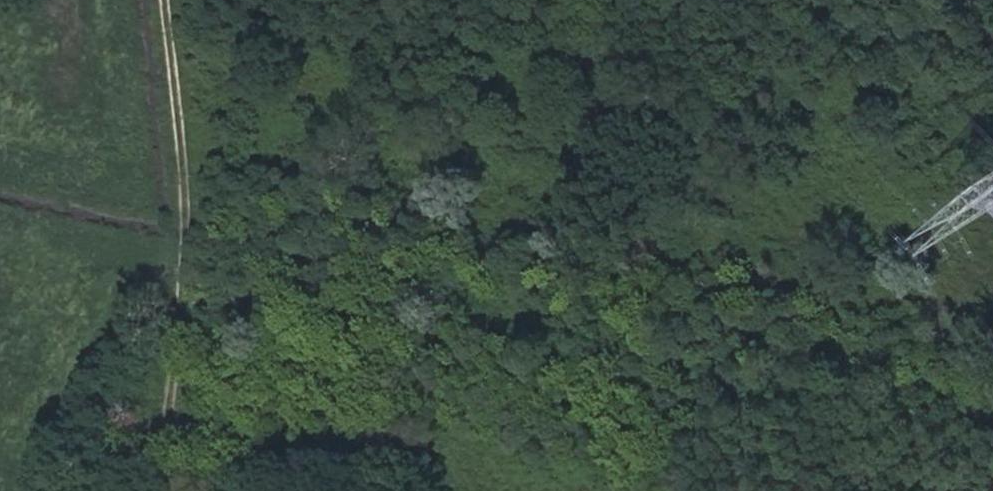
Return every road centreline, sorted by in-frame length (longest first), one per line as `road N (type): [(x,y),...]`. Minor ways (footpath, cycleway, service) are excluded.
road 1 (track): [(166,0),(186,307),(153,490)]

